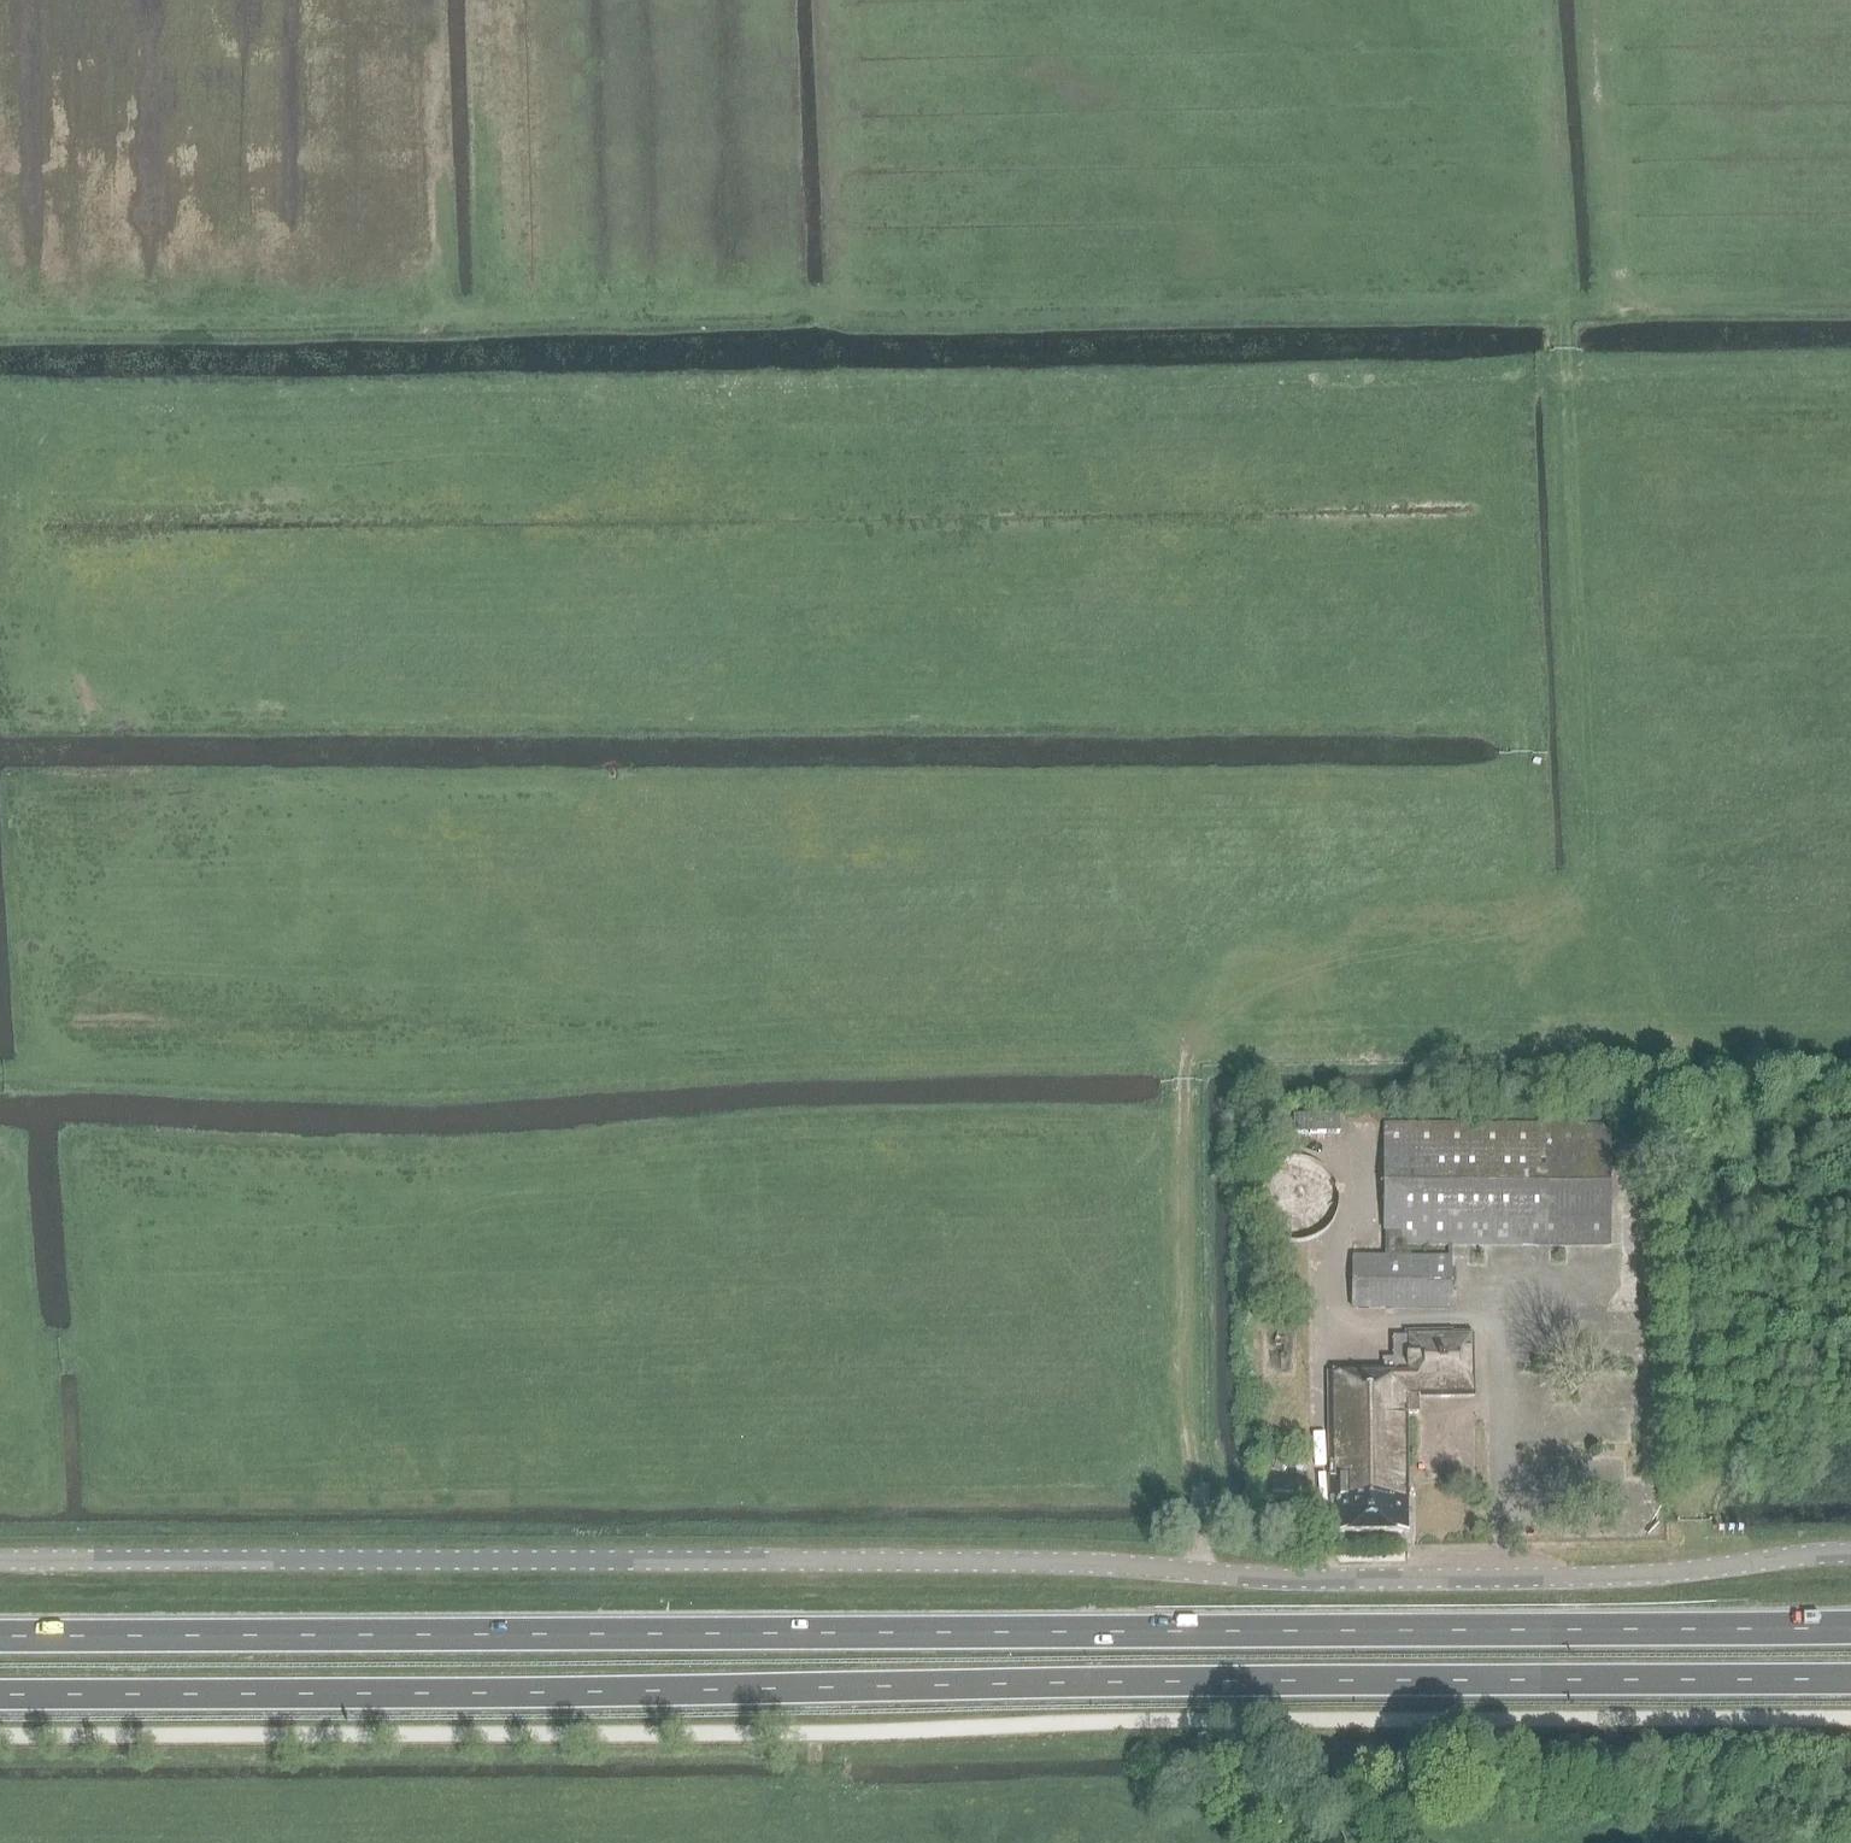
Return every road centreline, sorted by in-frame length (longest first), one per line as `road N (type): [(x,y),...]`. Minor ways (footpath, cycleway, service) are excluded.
road 1 (unclassified): [(0,1562),(1055,1562),(1301,1579),(1628,1575),(1850,1553)]
road 2 (trunk): [(0,1694),(1850,1682)]
road 3 (trunk): [(1850,1633),(0,1637)]
road 4 (track): [(1694,1570),(1692,1231),(1715,1207),(1850,1201)]

